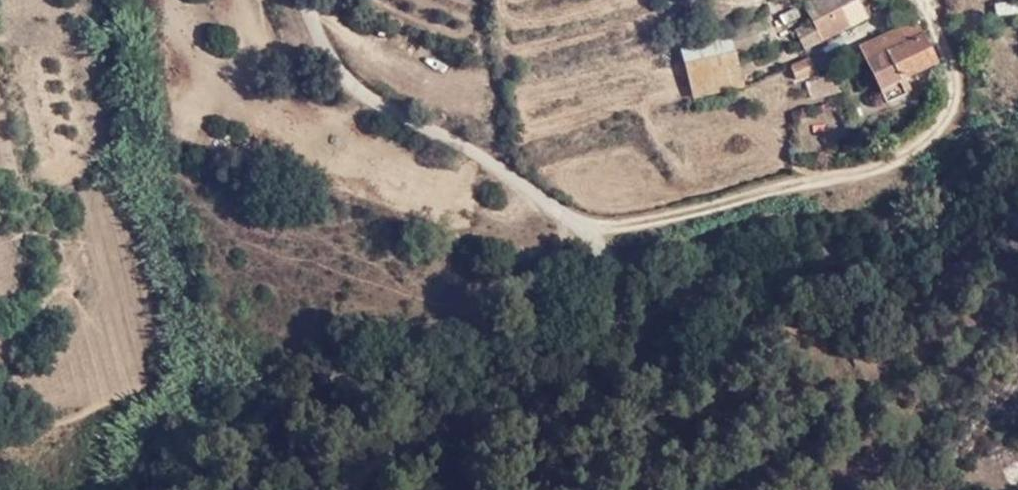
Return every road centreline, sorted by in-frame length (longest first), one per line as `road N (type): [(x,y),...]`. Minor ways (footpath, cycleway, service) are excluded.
road 1 (track): [(0,437),(194,368),(534,300),(585,224)]
road 2 (unclassified): [(308,0),(351,82),(502,166),(585,224)]

